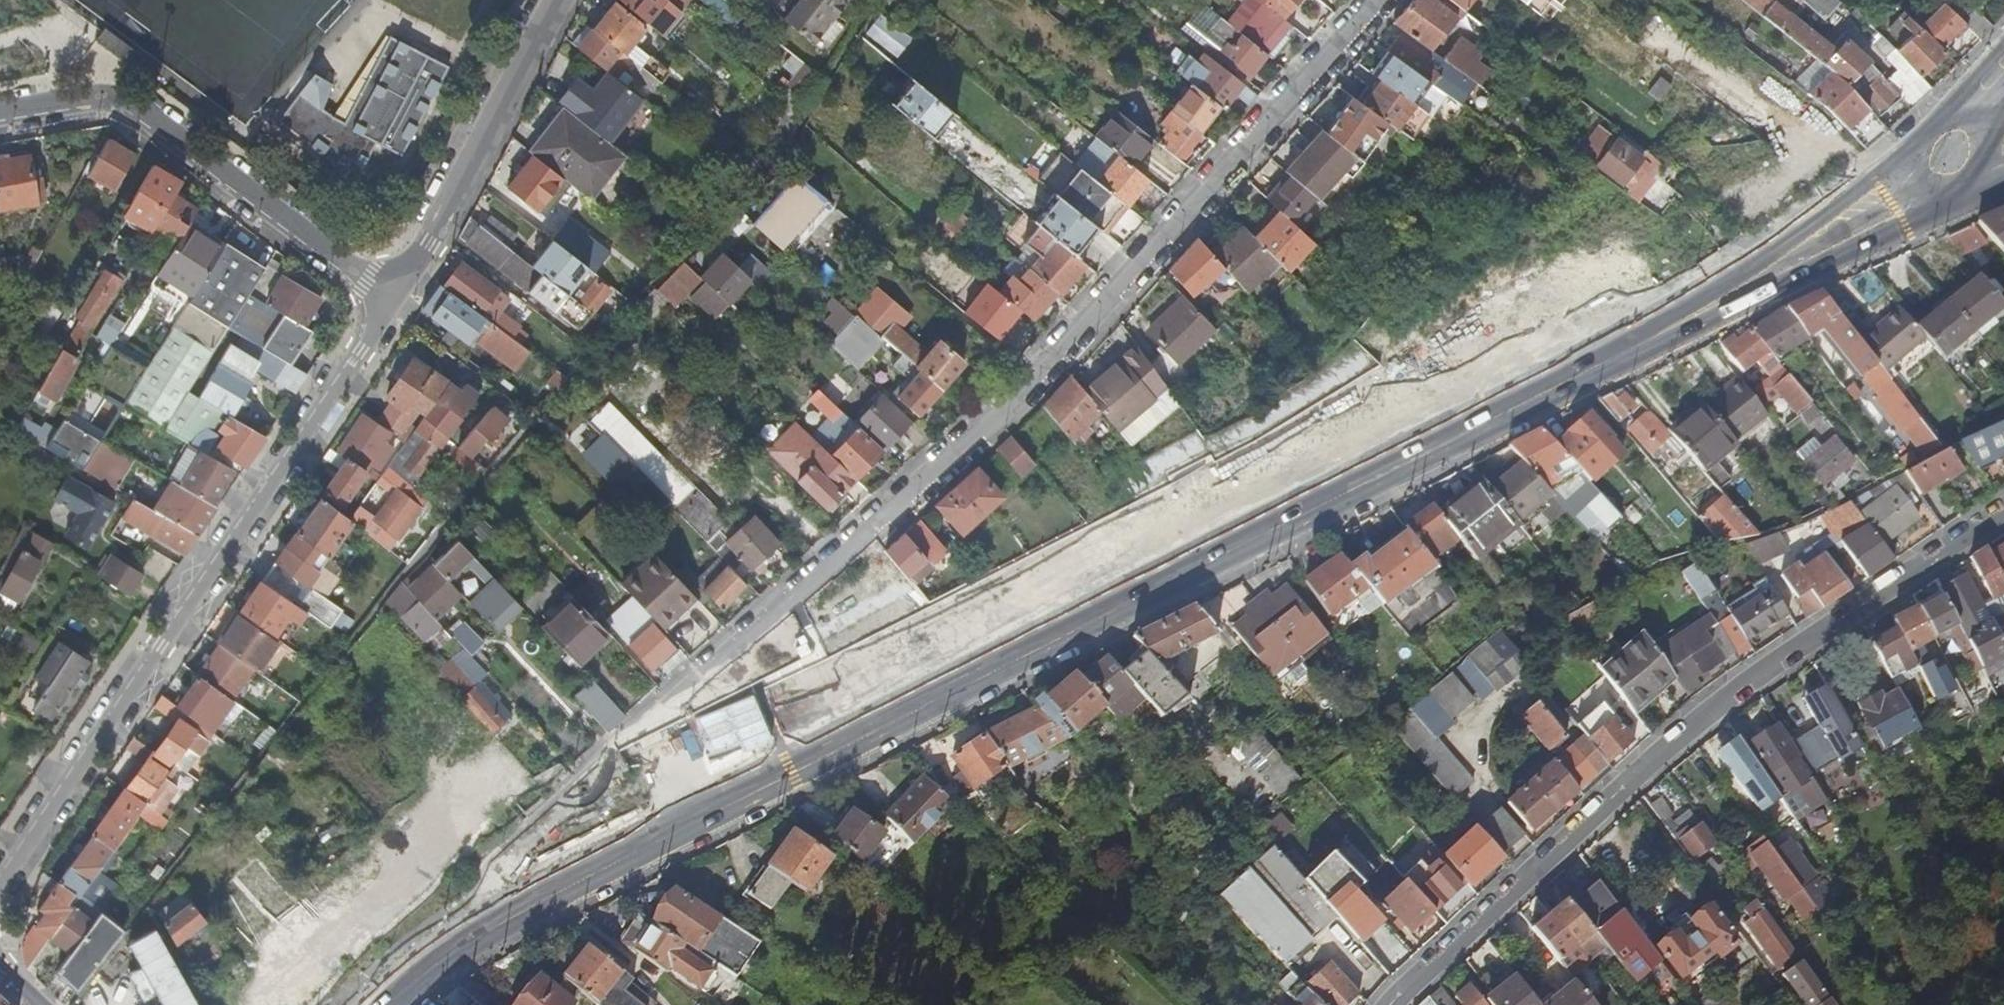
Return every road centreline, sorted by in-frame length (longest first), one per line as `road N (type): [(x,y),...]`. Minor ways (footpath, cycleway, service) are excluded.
road 1 (secondary): [(1811,241),(1440,441),(477,926),(389,1004)]
road 2 (track): [(72,1004),(384,597),(536,425),(624,309),(771,173),(876,0)]
road 3 (residential): [(1377,0),(1052,360),(781,615),(616,738)]
road 4 (residential): [(1392,1004),(1655,760),(1776,665),(2003,517)]
road 5 (residential): [(0,890),(392,300)]
road 6 (residential): [(392,300),(115,97),(0,112)]
road 7 (residential): [(392,300),(431,244),(559,0)]
road 8 (secondary): [(1963,96),(1883,187),(1811,241)]
road 9 (secondary): [(1811,241),(1889,229),(1969,188)]

